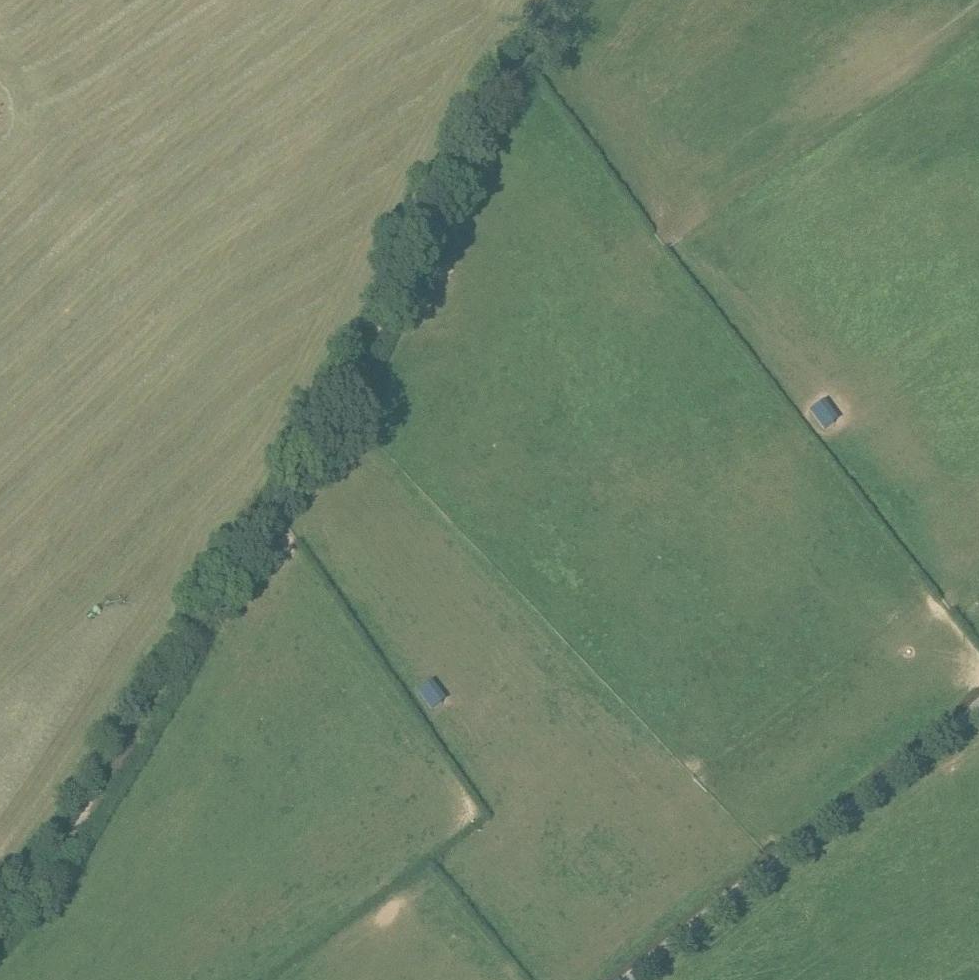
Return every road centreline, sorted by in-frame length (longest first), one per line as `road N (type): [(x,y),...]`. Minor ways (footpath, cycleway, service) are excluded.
road 1 (track): [(568,0),(460,155),(330,414),(76,826),(0,930)]
road 2 (unclassified): [(627,979),(978,708)]

